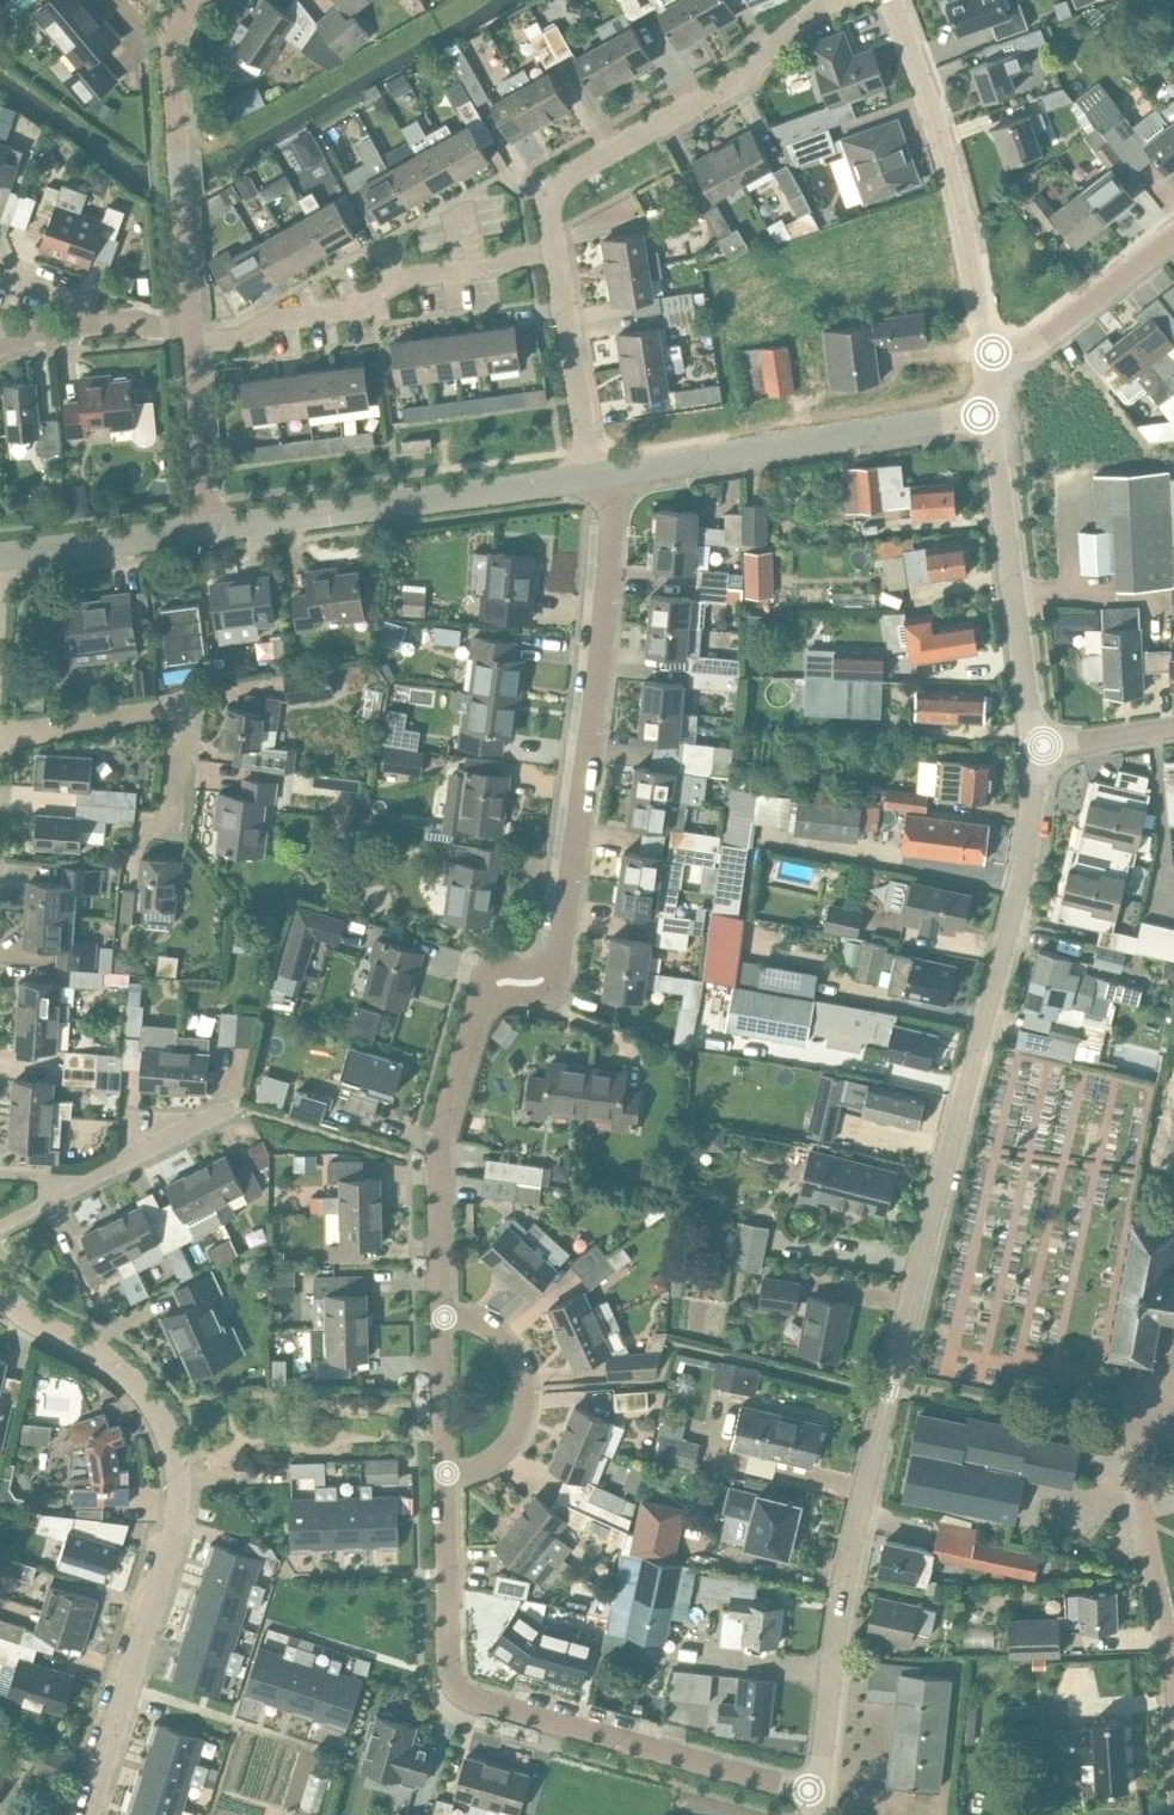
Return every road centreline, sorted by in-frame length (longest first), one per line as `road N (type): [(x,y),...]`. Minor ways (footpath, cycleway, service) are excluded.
road 1 (residential): [(814,1795),(477,1700),(457,1690),(449,1670),(438,1139),(492,981),(548,982),(562,945),(608,592),(610,525),(594,472)]
road 2 (unclassified): [(814,1795),(852,1550),(1030,844),(1036,748)]
road 3 (residential): [(86,1814),(177,1528),(178,1465),(155,1401),(119,1364),(18,1313),(0,1294)]
road 4 (residential): [(555,250),(555,183),(743,76),(803,14),(832,0)]
road 5 (unclassified): [(989,413),(594,472)]
road 6 (unclassified): [(594,472),(206,527)]
road 7 (residential): [(192,331),(332,311),(419,275),(555,250)]
road 8 (unclassified): [(985,354),(964,220),(929,81),(893,0)]
road 9 (residential): [(192,331),(170,15),(188,0)]
road 10 (unclassified): [(1036,748),(989,413)]
road 11 (residential): [(165,832),(183,702),(0,732)]
road 12 (residential): [(1173,1690),(1132,1453),(1149,1382)]
road 13 (residential): [(985,354),(1031,346),(1173,236)]
road 14 (residential): [(594,472),(555,250)]
road 15 (unclassified): [(206,527),(0,559)]
road 16 (residential): [(0,355),(41,335),(138,320),(192,331)]
road 17 (residential): [(206,527),(192,331)]
road 18 (residential): [(91,1178),(227,1109),(247,1109)]
road 19 (residential): [(1036,748),(1173,729)]

